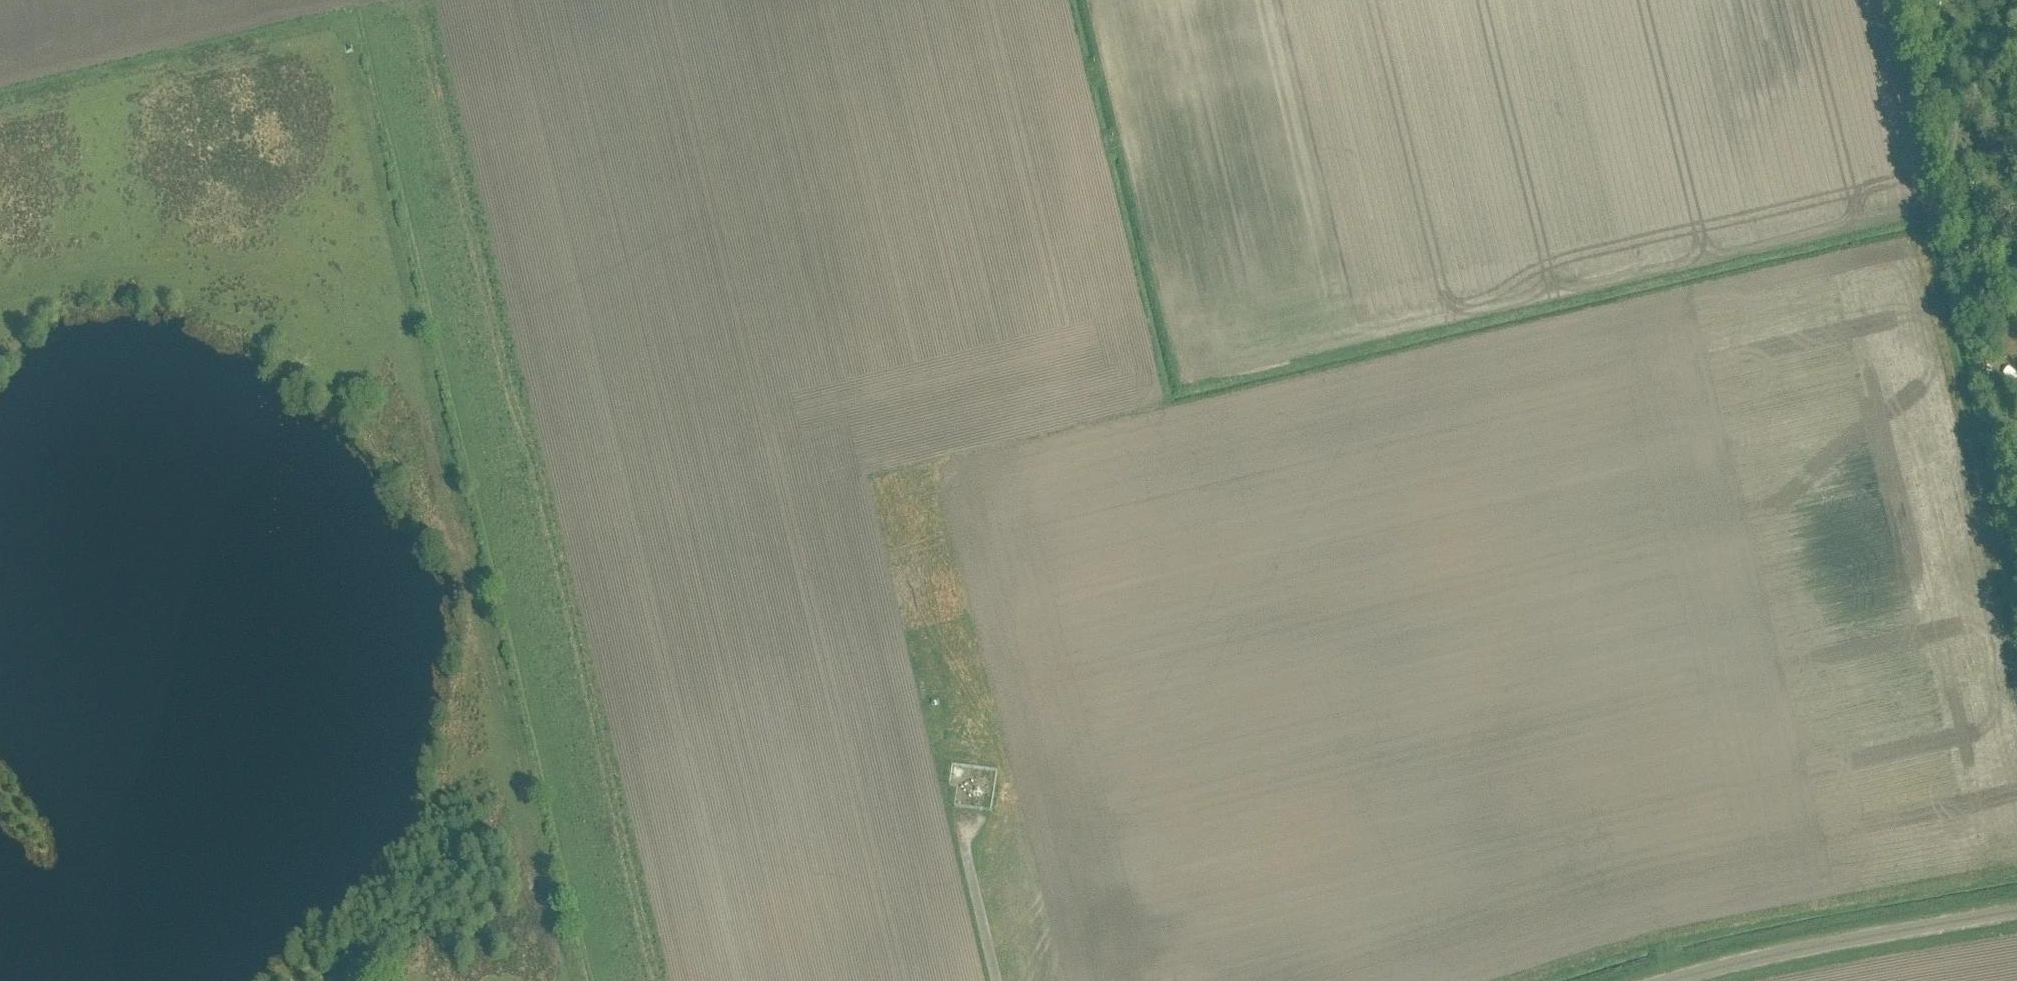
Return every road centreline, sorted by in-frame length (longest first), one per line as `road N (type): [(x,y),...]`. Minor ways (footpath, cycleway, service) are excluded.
road 1 (tertiary): [(1672,980),(2016,912)]

